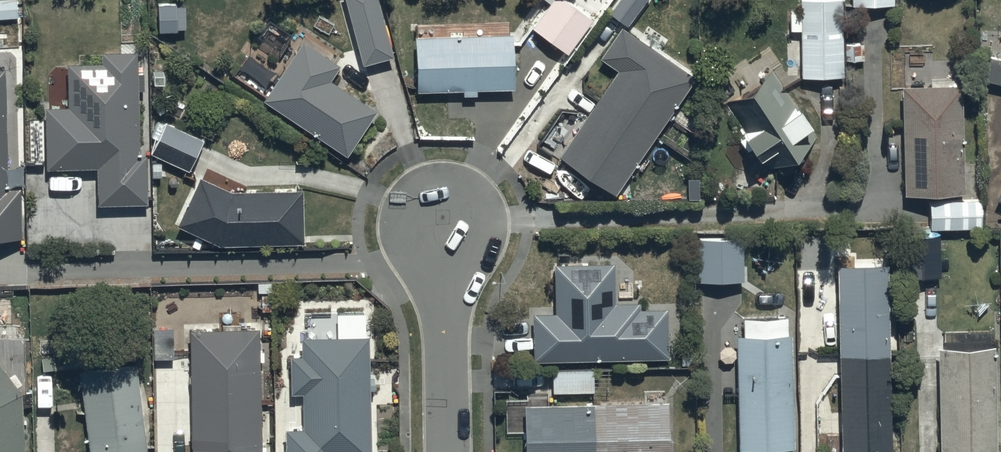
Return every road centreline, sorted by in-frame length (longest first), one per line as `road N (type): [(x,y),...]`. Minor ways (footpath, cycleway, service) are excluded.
road 1 (residential): [(449,451),(442,215)]

